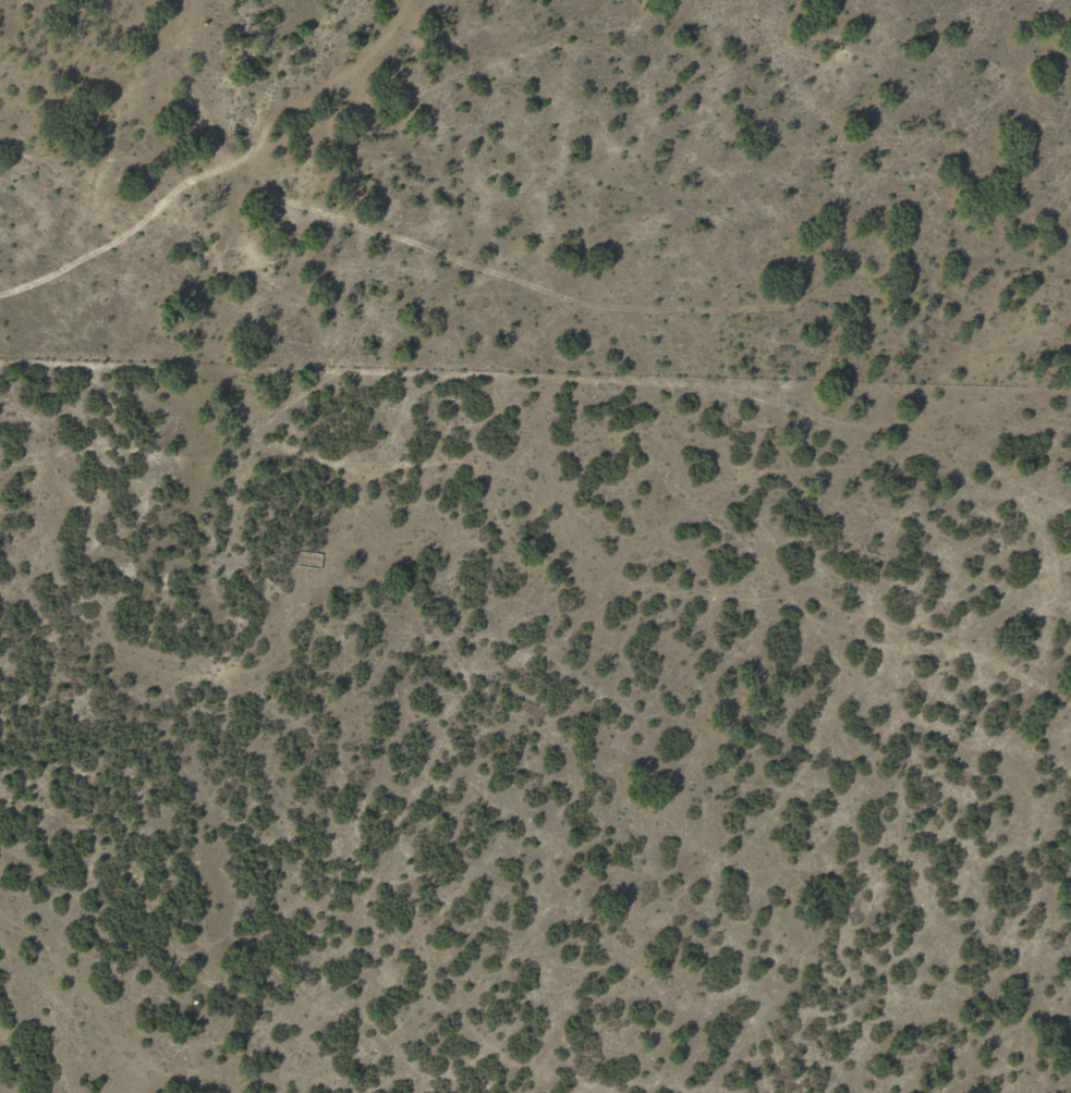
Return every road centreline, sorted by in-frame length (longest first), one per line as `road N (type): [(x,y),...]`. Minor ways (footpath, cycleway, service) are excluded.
road 1 (residential): [(1070,503),(988,481),(162,459)]

